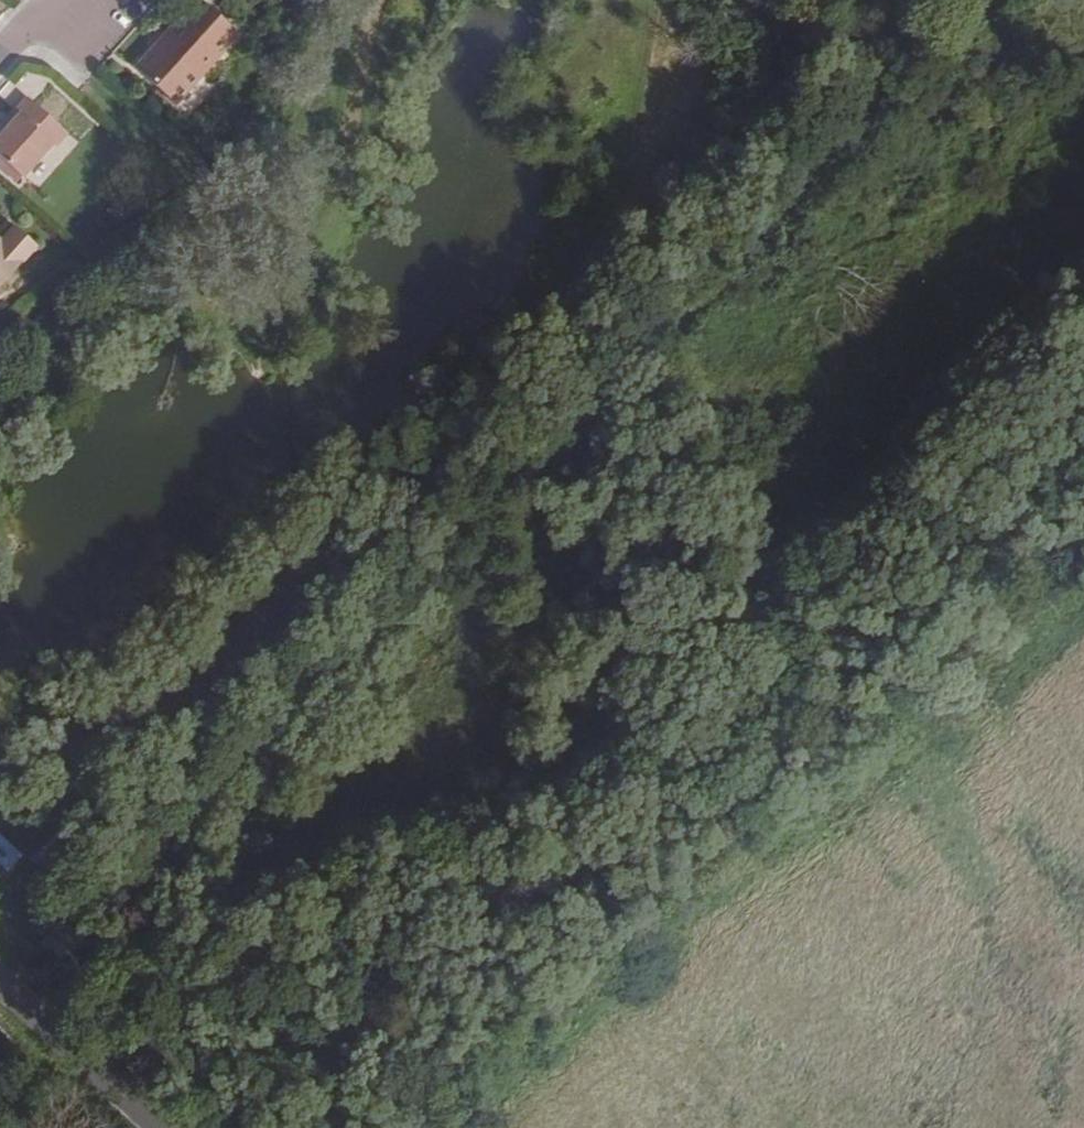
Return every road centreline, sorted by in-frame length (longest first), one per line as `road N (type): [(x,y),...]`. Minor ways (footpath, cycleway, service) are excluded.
road 1 (tertiary): [(154,1127),(0,988)]

